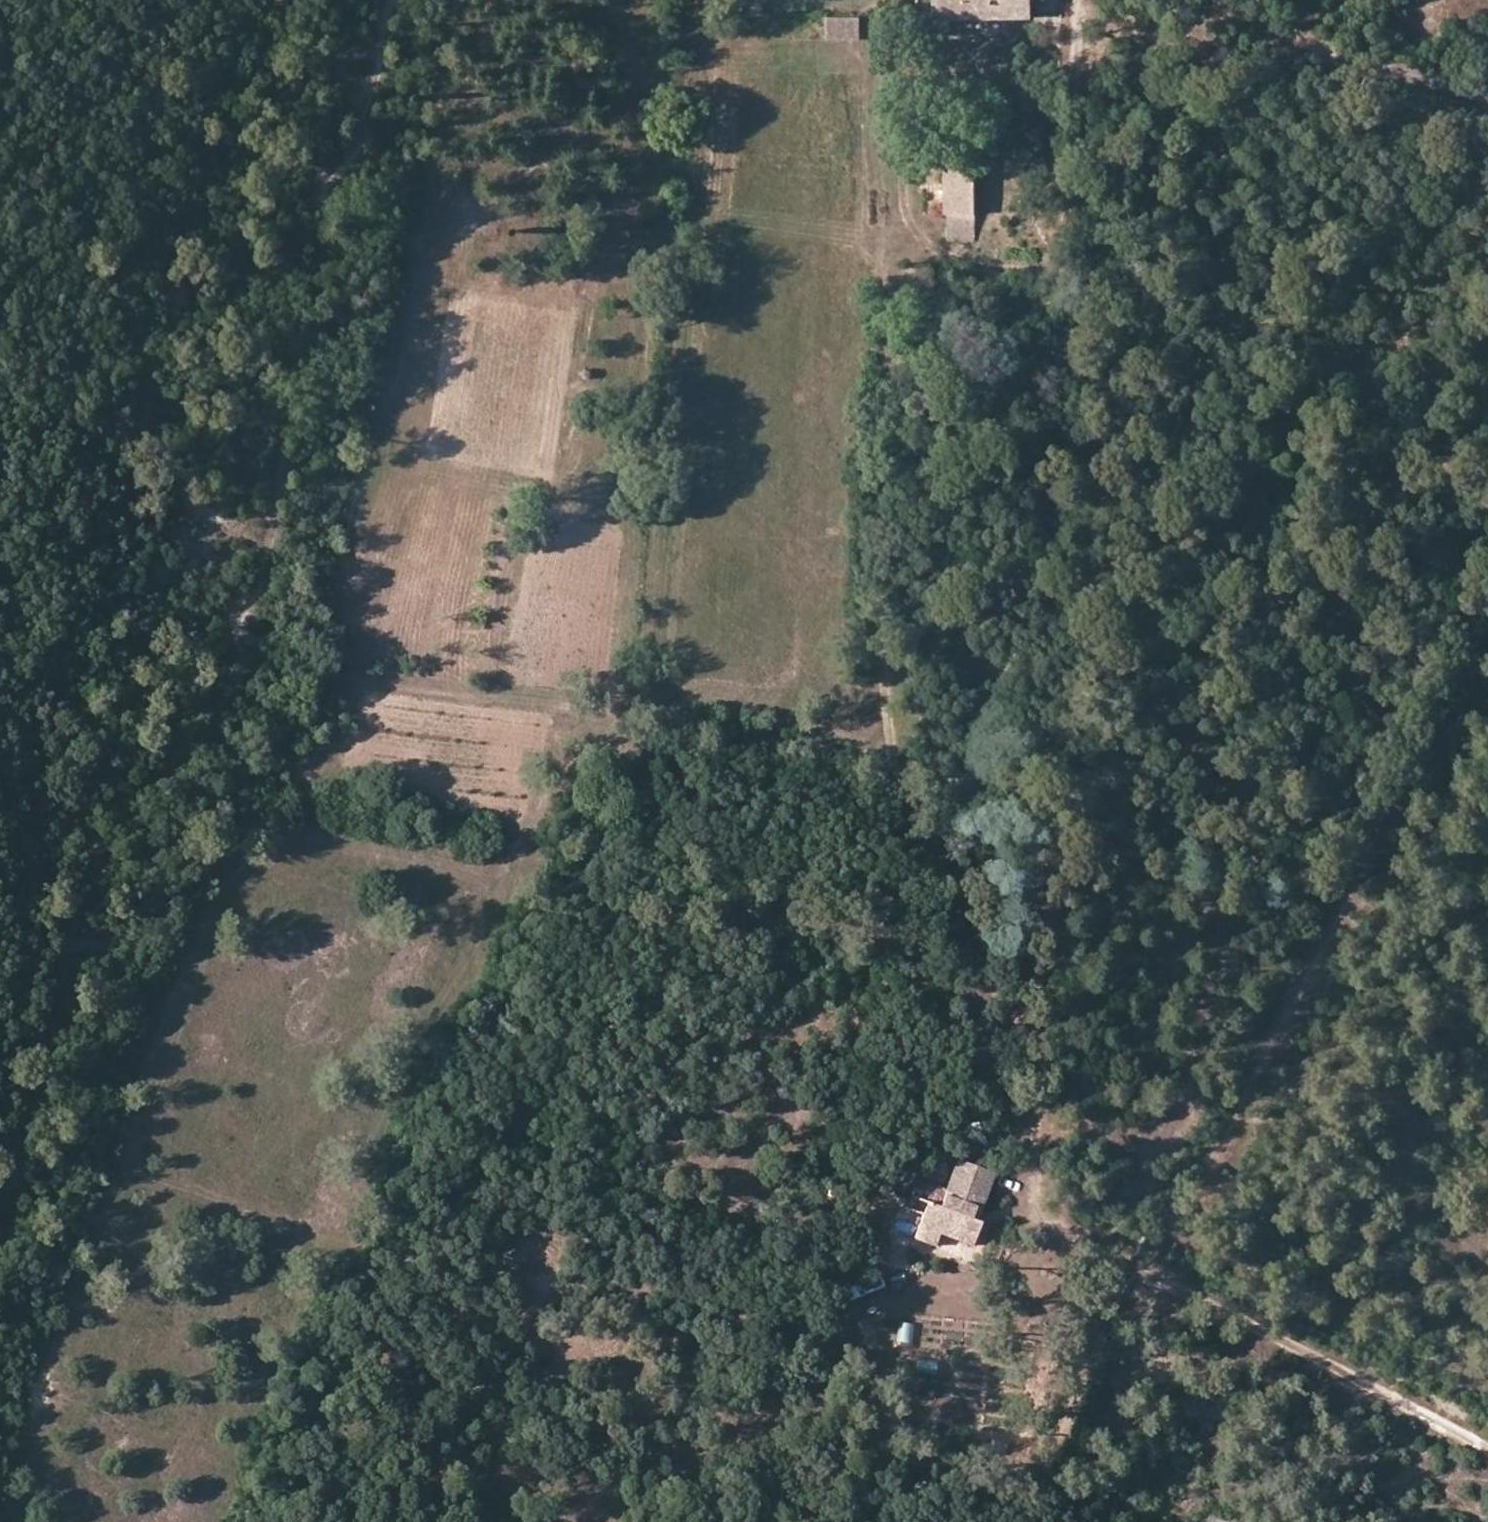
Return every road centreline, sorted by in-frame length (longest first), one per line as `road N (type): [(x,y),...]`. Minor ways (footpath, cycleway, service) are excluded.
road 1 (track): [(1487,1447),(1136,1265)]
road 2 (unclassified): [(1487,103),(1353,68),(1286,36),(1253,0)]

